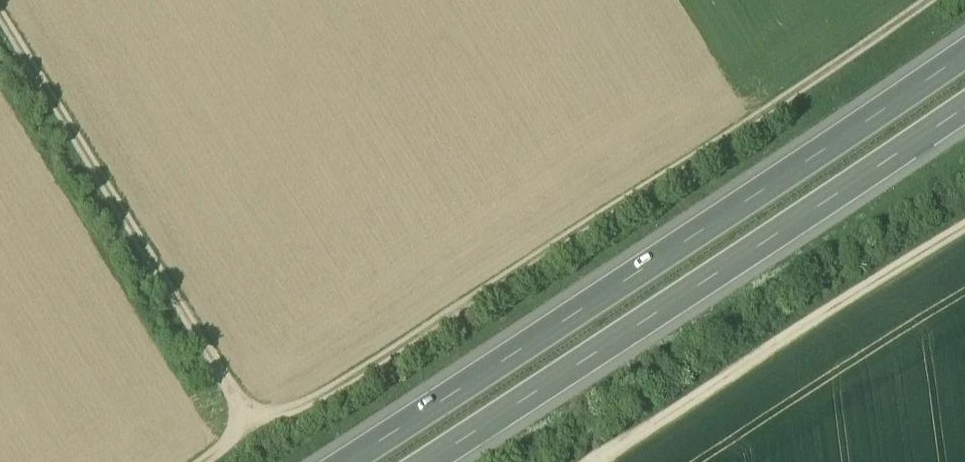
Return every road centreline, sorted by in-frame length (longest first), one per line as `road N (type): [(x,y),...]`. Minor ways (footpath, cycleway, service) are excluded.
road 1 (track): [(923,0),(715,148),(330,389),(291,409),(244,416)]
road 2 (motorway): [(964,55),(345,461)]
road 3 (motorway): [(423,461),(964,104)]
road 4 (track): [(0,12),(244,416)]
road 5 (track): [(964,228),(590,461)]

